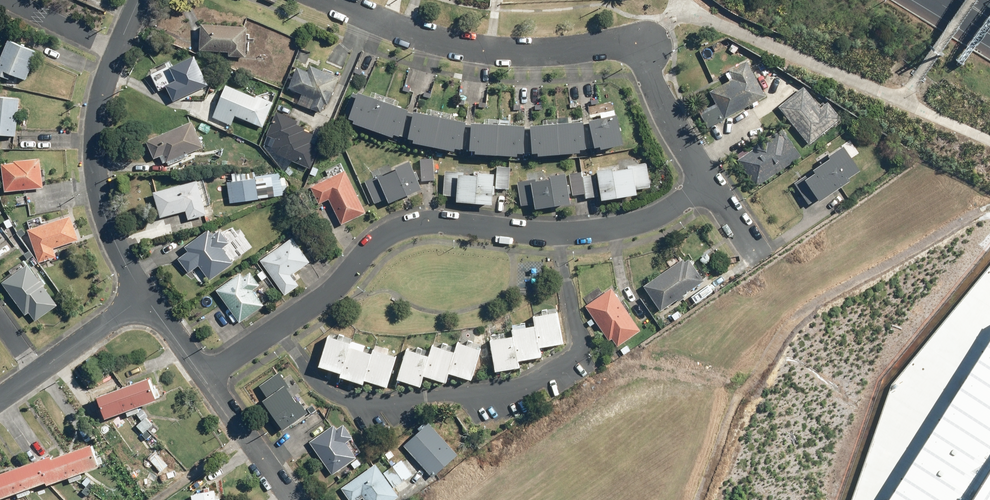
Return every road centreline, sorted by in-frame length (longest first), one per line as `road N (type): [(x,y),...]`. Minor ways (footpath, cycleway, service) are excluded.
road 1 (residential): [(328,0),(396,29),(496,51),(645,45),(664,112),(710,179)]
road 2 (residential): [(559,234),(583,350),(511,387),(370,407),(321,386),(277,330)]
road 3 (residential): [(277,330),(323,302),(387,234),(440,223),(559,234)]
road 4 (residential): [(143,297),(98,191),(97,136),(118,54)]
road 5 (residential): [(559,234),(620,230),(664,215),(710,179)]
road 6 (residential): [(292,499),(204,378)]
road 7 (residential): [(37,372),(143,297)]
road 8 (residential): [(3,0),(118,54)]

